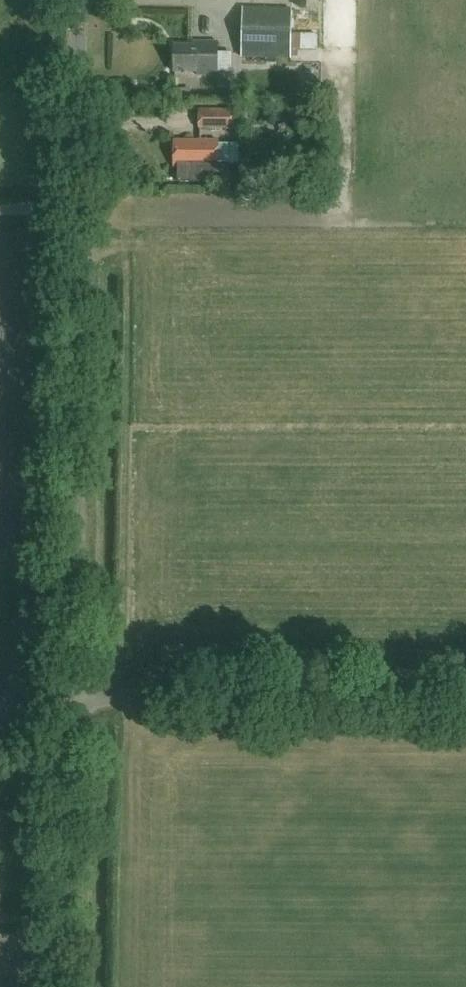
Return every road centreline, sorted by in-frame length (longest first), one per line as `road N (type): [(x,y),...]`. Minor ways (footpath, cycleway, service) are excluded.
road 1 (unclassified): [(68,697),(80,0)]
road 2 (unclassified): [(465,702),(68,697)]
road 3 (unclassified): [(64,986),(68,697)]

